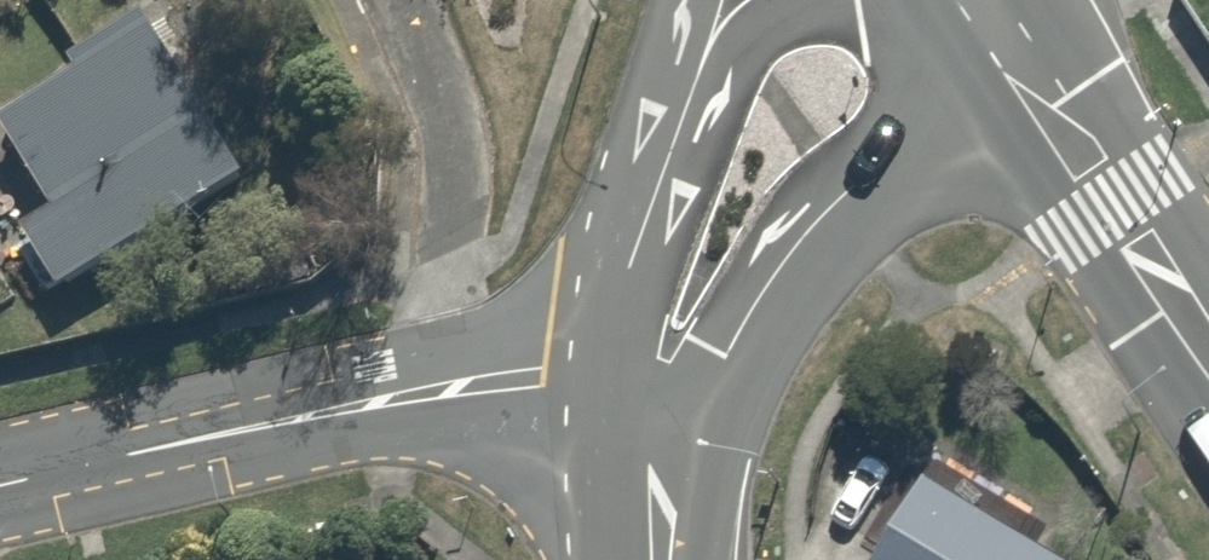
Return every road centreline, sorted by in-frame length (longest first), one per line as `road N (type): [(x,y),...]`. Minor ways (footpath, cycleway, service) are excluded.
road 1 (residential): [(1002,61),(824,213),(775,273),(735,345),(662,383)]
road 2 (residential): [(442,394),(0,497)]
road 3 (residential): [(442,394),(451,158),(392,0)]
road 4 (residential): [(662,383),(632,308),(646,220),(717,19)]
road 5 (secondary): [(1002,61),(1208,369)]
road 6 (residential): [(717,19),(780,4),(964,6)]
road 7 (residential): [(662,383),(544,379),(442,394)]
road 8 (residential): [(662,383),(660,559)]

